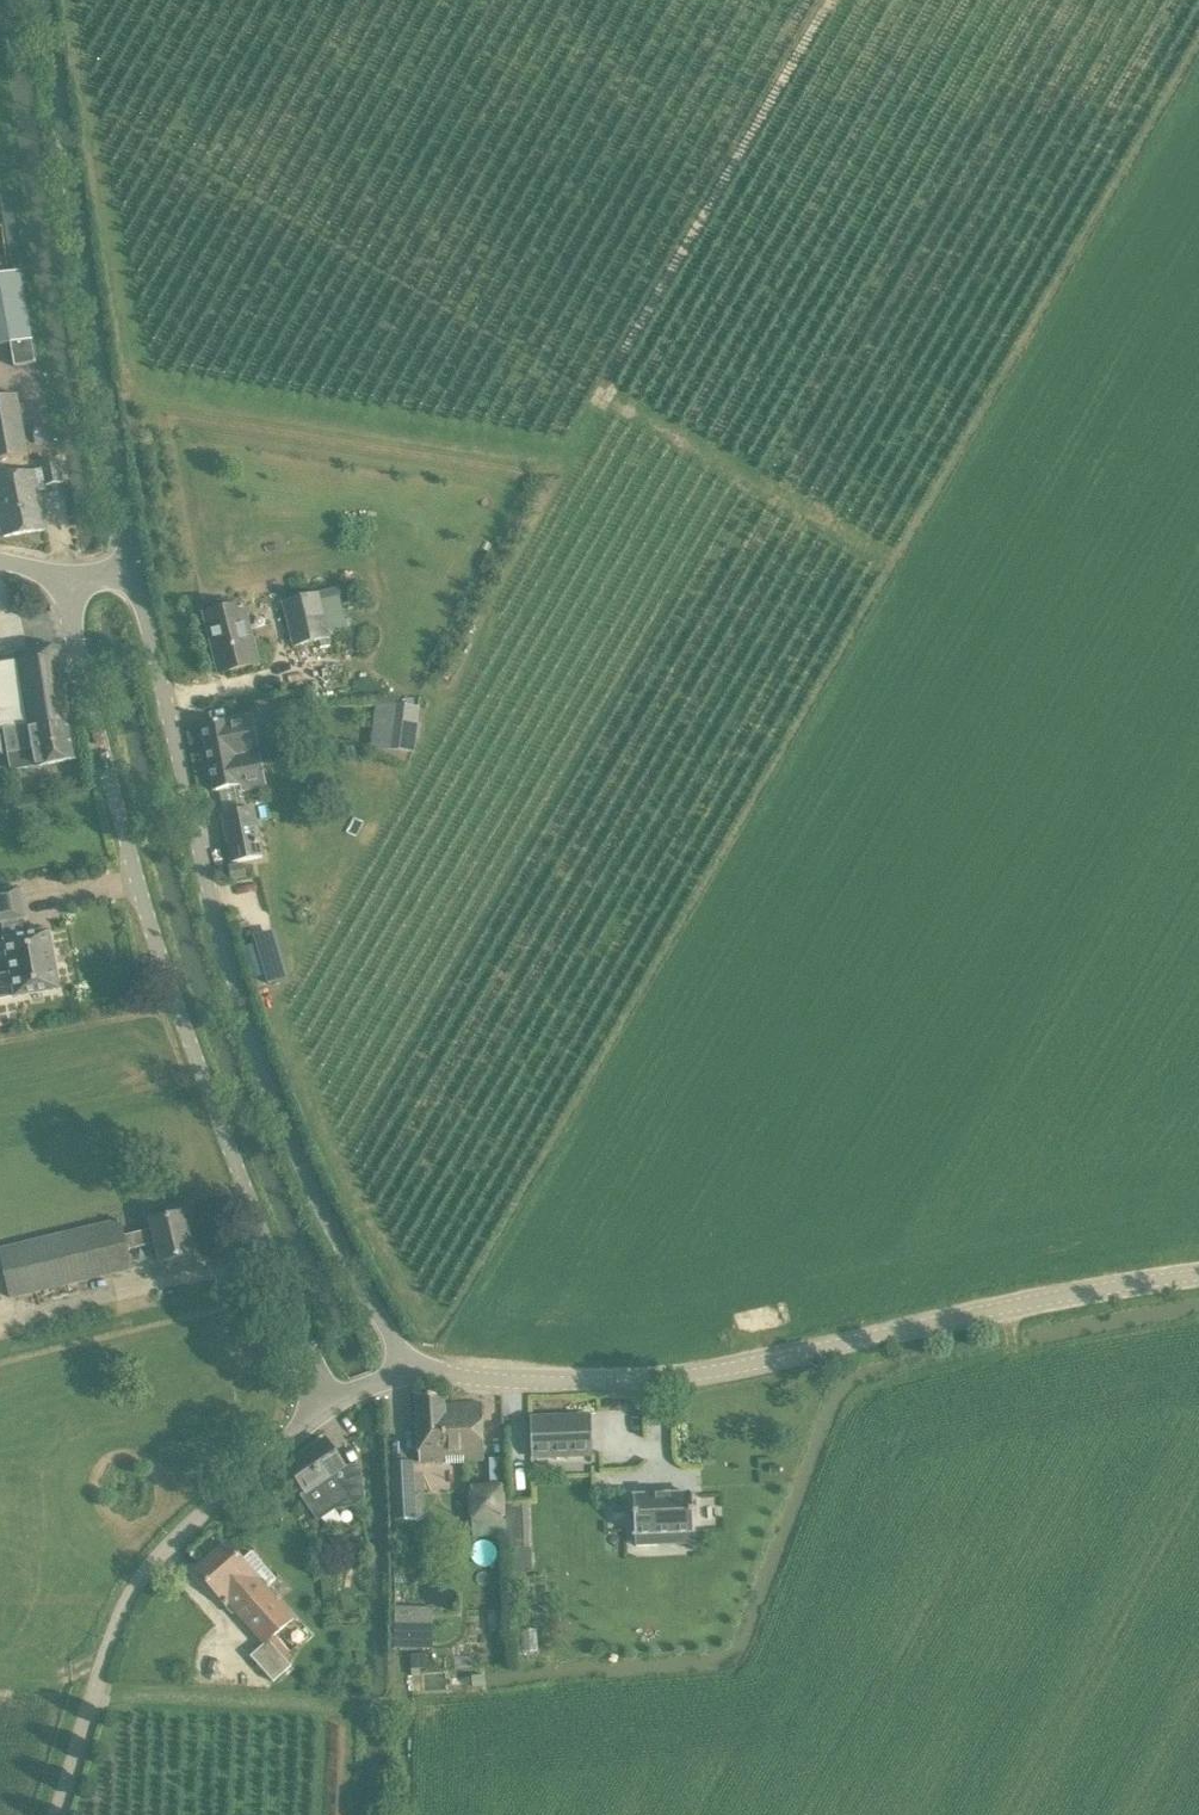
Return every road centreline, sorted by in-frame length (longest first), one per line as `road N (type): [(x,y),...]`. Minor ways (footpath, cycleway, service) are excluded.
road 1 (unclassified): [(67,574),(78,658),(118,812),(189,1044),(329,1405)]
road 2 (unclassified): [(409,1375),(289,1140),(248,1024),(138,575)]
road 3 (unclassified): [(1198,1274),(653,1377),(409,1375)]
road 4 (unclassified): [(138,575),(44,0)]
road 5 (unclassified): [(52,1814),(127,1597),(168,1546),(329,1405)]

